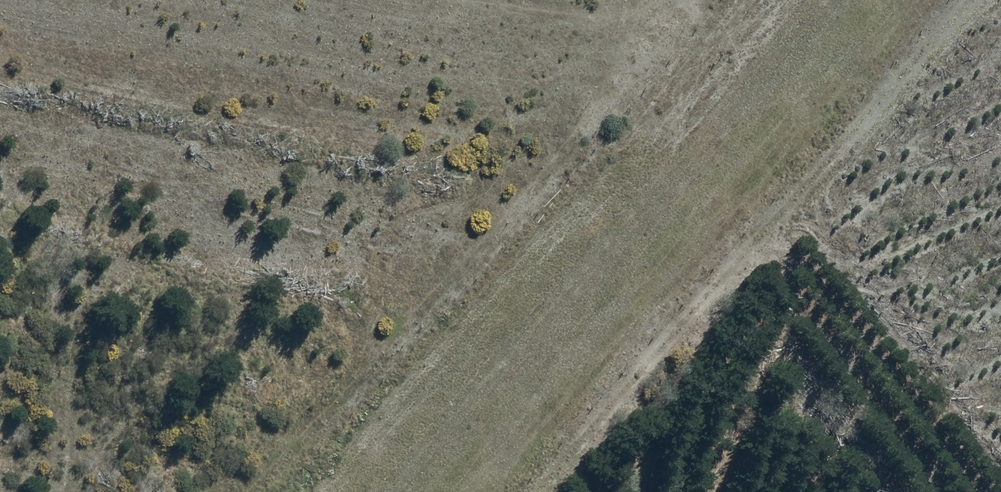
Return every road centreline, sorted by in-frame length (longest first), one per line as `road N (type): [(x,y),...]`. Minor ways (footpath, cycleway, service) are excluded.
road 1 (track): [(247,491),(686,0)]
road 2 (track): [(965,0),(537,491)]
road 3 (track): [(309,0),(633,64)]
road 4 (track): [(752,249),(935,491)]

